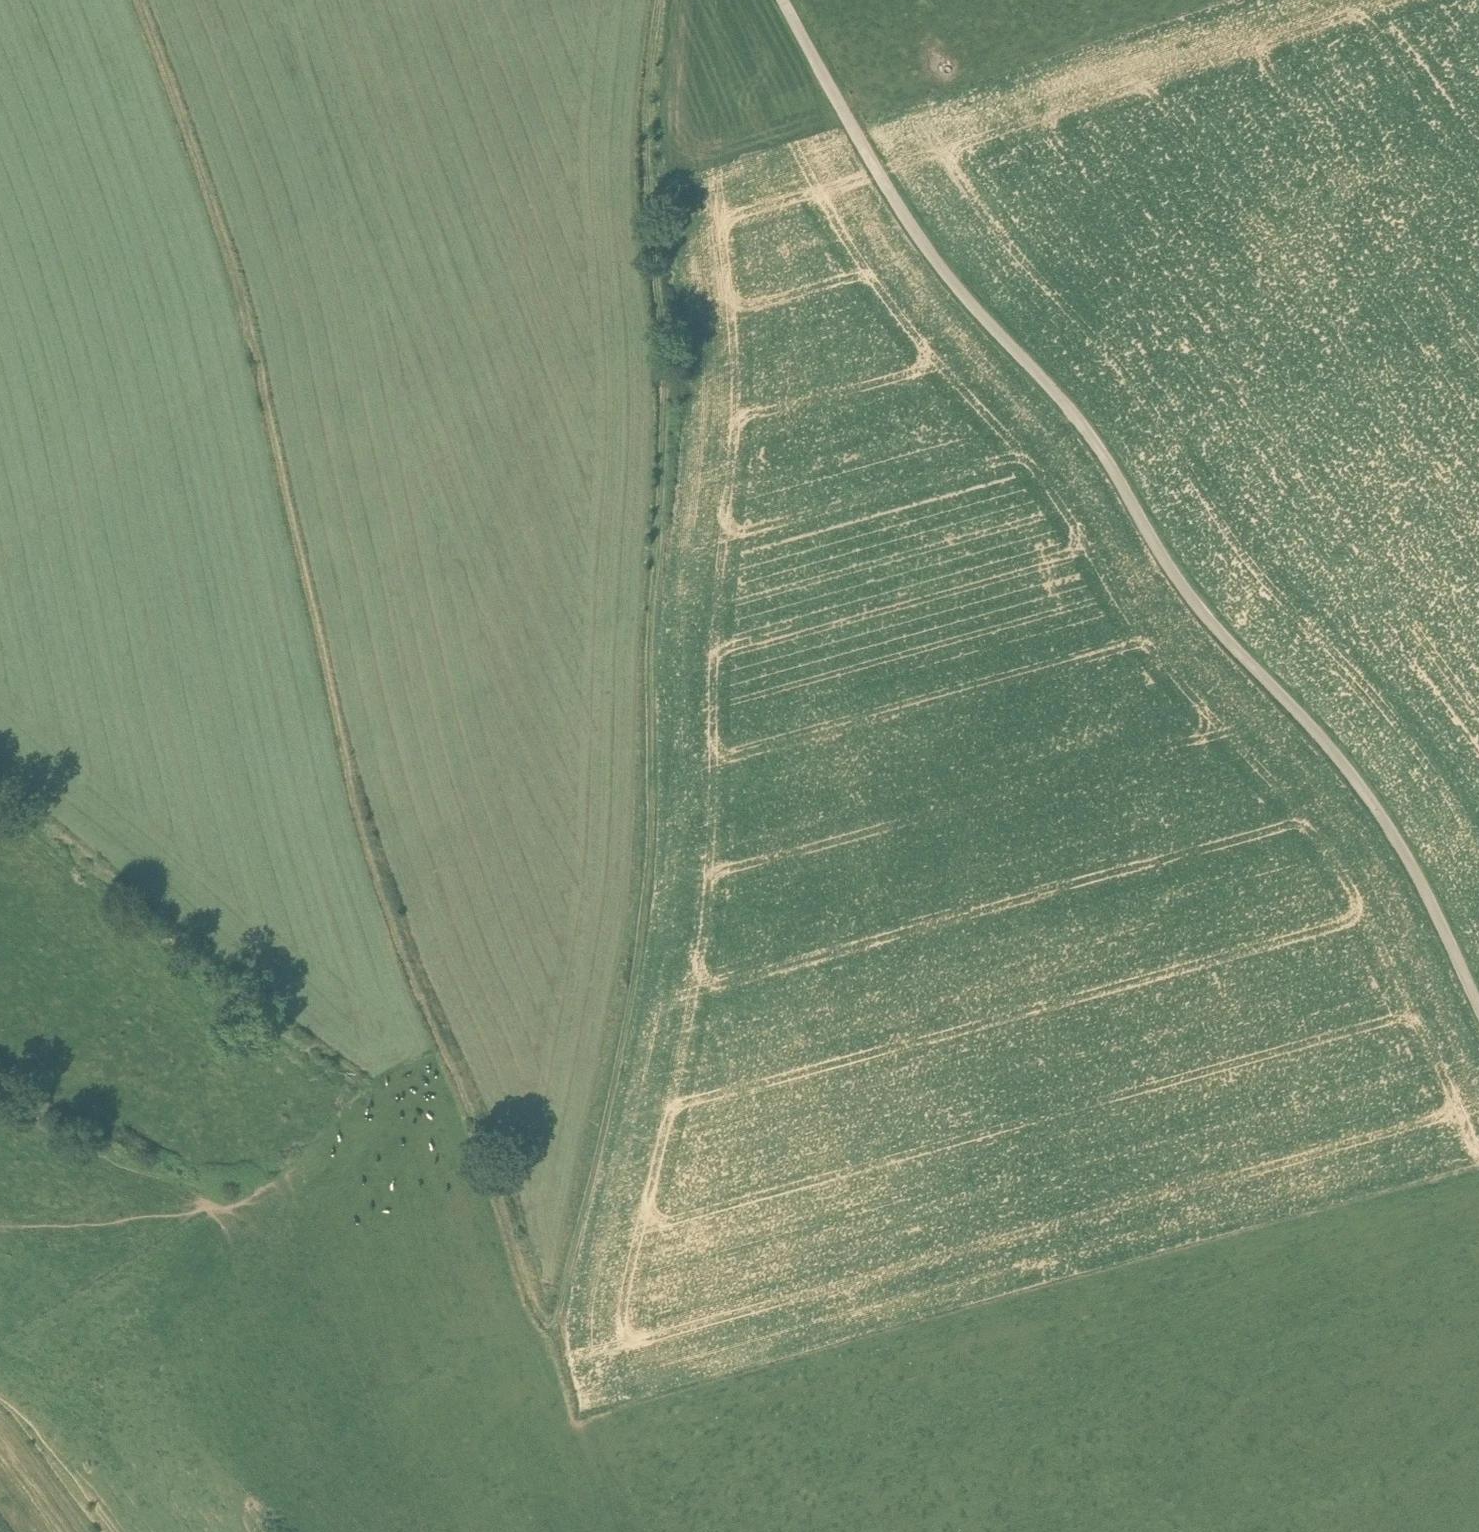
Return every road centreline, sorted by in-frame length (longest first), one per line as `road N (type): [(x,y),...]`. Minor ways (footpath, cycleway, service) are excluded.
road 1 (track): [(134,0),(194,152),(252,337),(358,815),(537,1306),(552,1323)]
road 2 (track): [(552,1323),(617,1070),(645,868),(665,369),(646,142),(659,0)]
road 3 (unclassified): [(1478,1006),(1375,809),(1204,615),(1072,411),(922,240),(783,0)]
road 4 (track): [(0,1424),(85,1531)]

